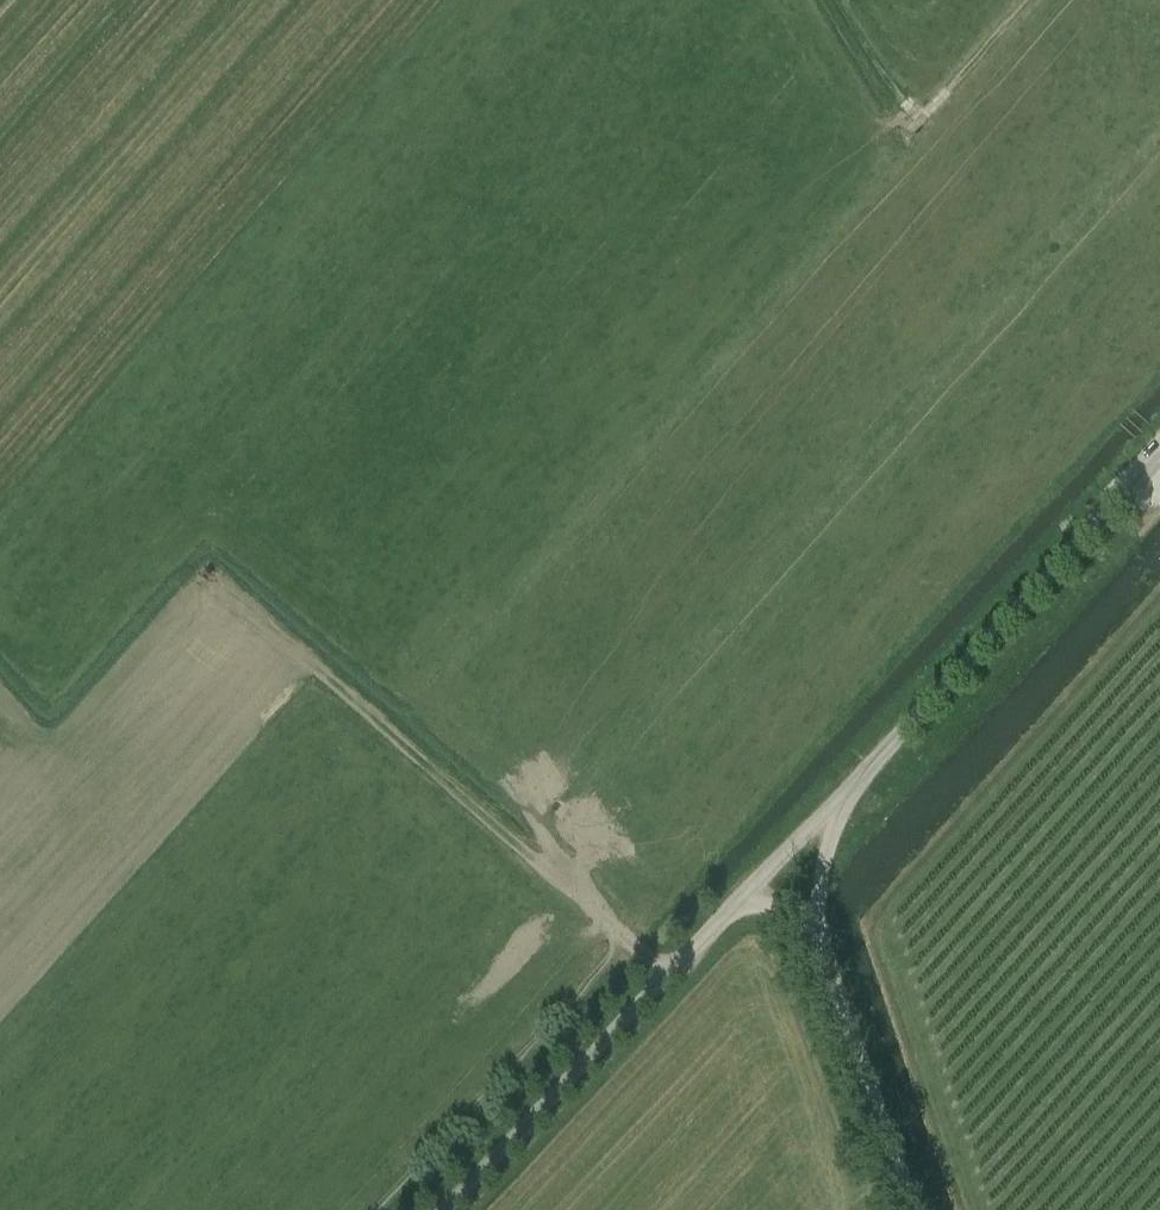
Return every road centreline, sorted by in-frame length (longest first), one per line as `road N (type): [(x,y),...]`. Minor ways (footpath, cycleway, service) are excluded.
road 1 (unclassified): [(791,854),(1159,465)]
road 2 (unclassified): [(446,1209),(791,854)]
road 3 (unclassified): [(892,1209),(791,854)]

